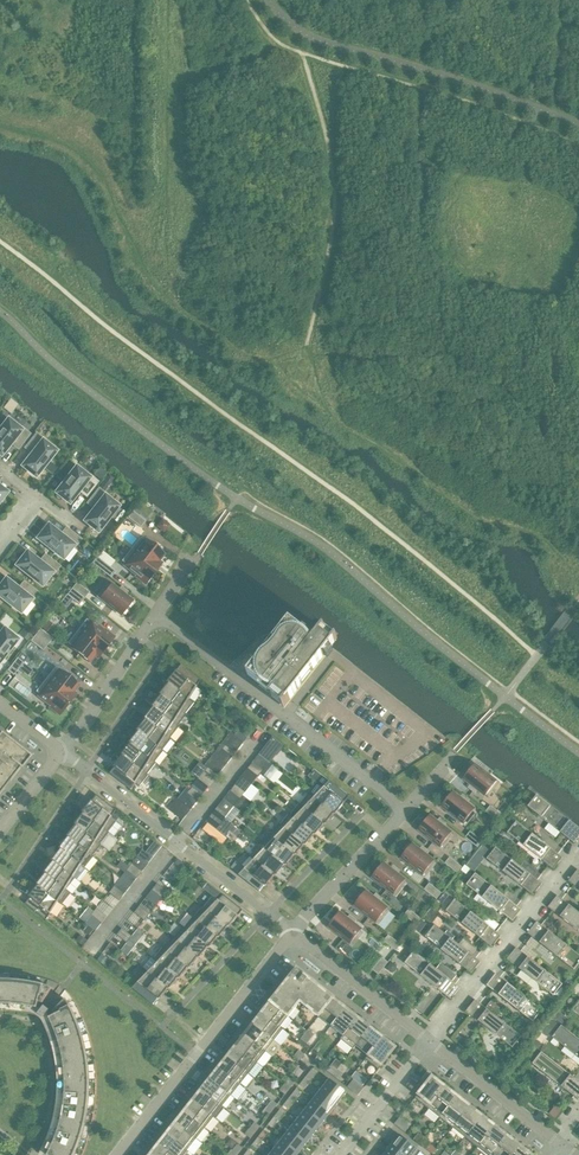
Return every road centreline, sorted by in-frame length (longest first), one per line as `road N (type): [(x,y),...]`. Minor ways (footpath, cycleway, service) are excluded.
road 1 (residential): [(157,616),(406,811)]
road 2 (residential): [(292,933),(60,753)]
road 3 (residential): [(120,1154),(292,933)]
road 4 (residential): [(430,1040),(578,852)]
road 5 (residential): [(430,1040),(292,933)]
road 6 (residential): [(561,1147),(430,1040)]
road 7 (residential): [(60,753),(157,616)]
road 8 (residential): [(292,933),(406,811)]
road 9 (residential): [(340,1154),(430,1040)]

